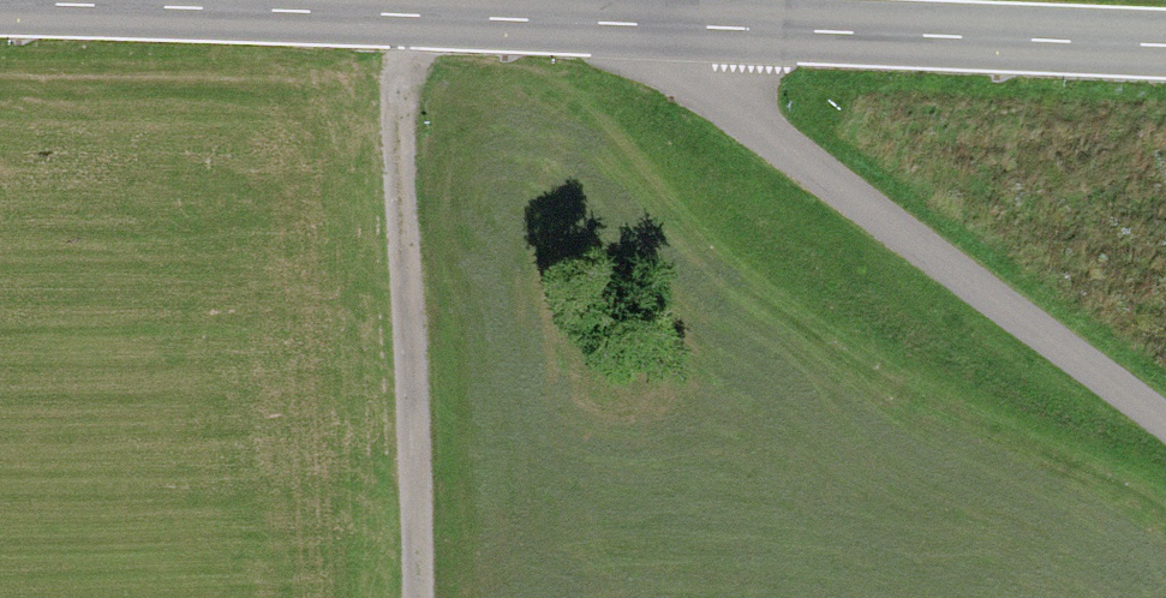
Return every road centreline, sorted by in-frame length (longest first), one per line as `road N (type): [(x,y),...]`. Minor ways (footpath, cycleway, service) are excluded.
road 1 (unclassified): [(712,27),(711,68),(746,117),(1165,429)]
road 2 (secondary): [(593,22),(0,3)]
road 3 (track): [(421,597),(398,16)]
road 4 (secondary): [(1165,48),(712,27)]

